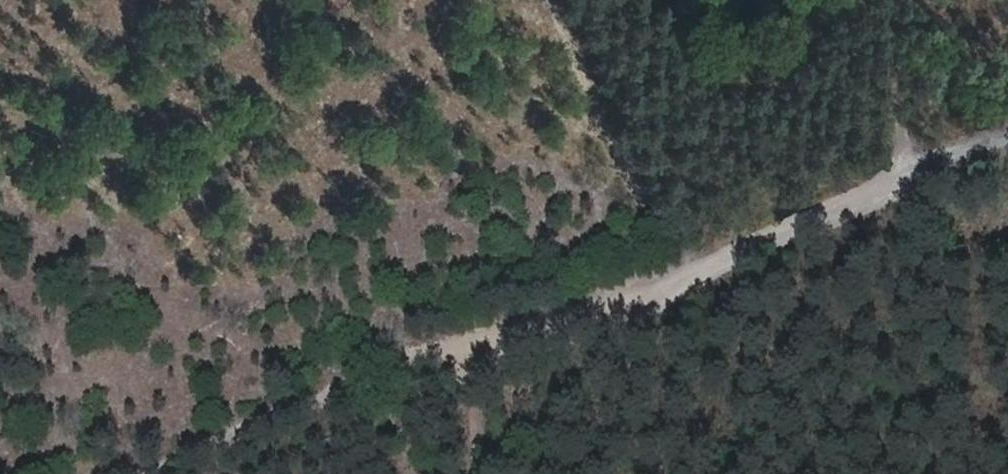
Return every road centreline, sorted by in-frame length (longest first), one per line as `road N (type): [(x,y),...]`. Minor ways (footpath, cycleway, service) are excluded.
road 1 (track): [(1007,138),(155,473)]
road 2 (track): [(546,0),(645,261)]
road 3 (track): [(914,0),(905,178)]
road 4 (track): [(487,340),(489,473)]

